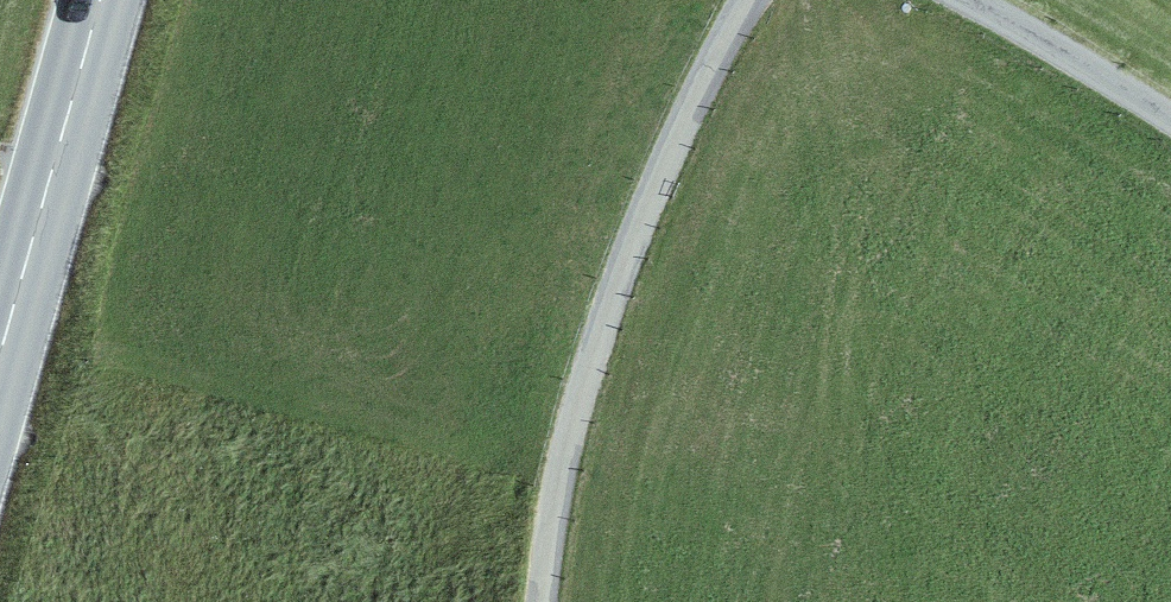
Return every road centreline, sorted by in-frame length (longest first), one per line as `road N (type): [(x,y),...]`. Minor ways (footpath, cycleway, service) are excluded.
road 1 (residential): [(546,601),(577,411),(663,154),(748,0)]
road 2 (secondary): [(105,0),(0,372)]
road 3 (residential): [(974,0),(1170,120)]

